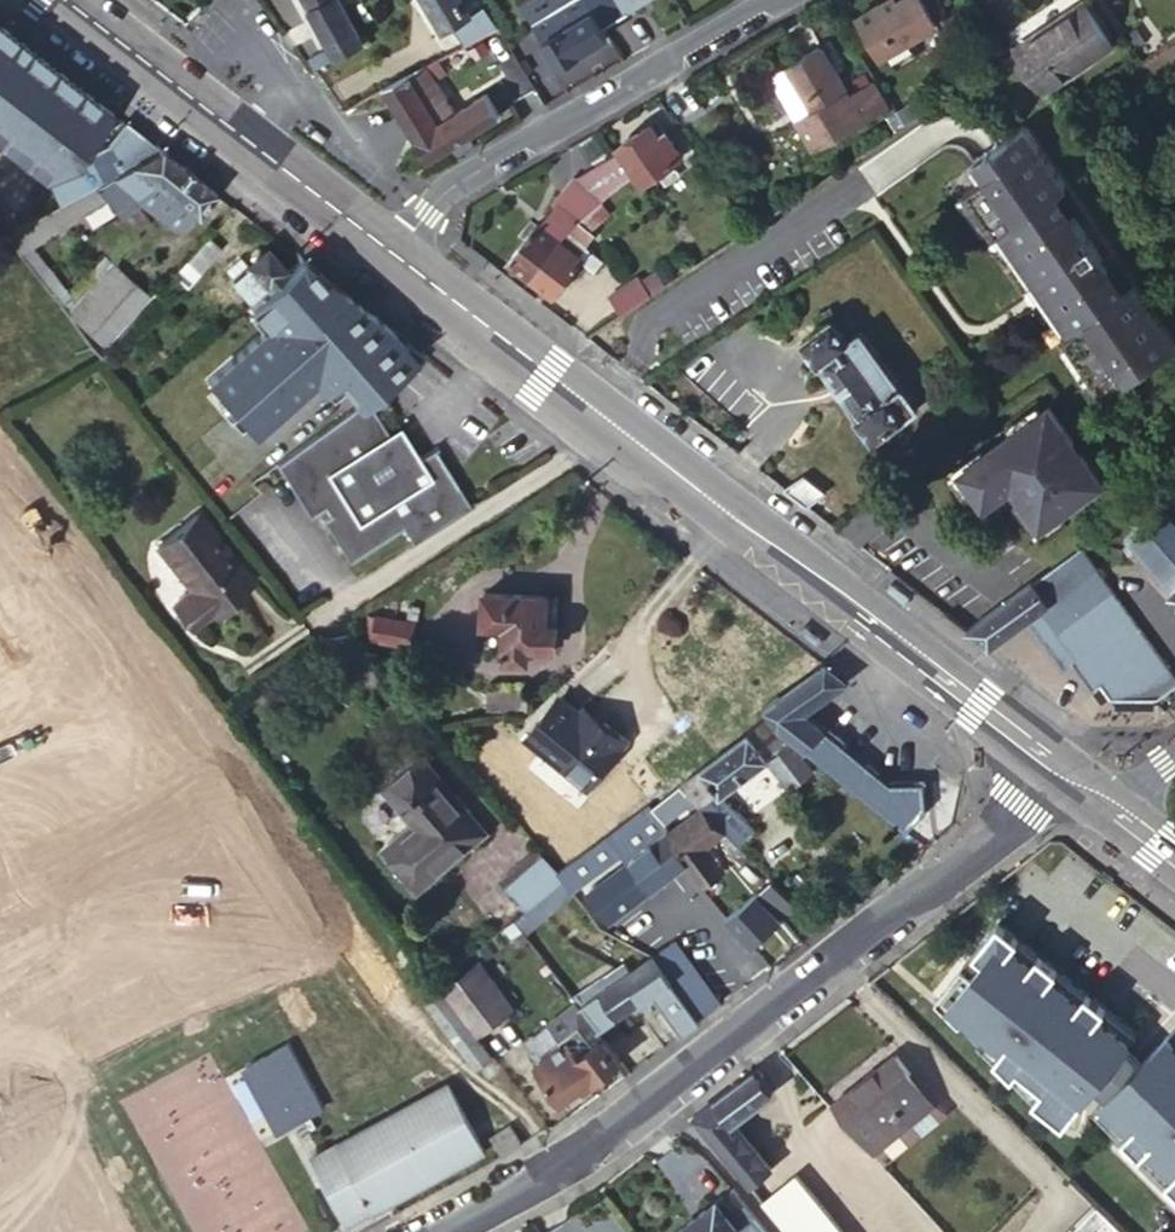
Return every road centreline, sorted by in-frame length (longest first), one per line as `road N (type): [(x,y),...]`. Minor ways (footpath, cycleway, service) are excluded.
road 1 (primary): [(1065,768),(396,255)]
road 2 (residential): [(1065,768),(1023,810),(561,1164),(440,1231)]
road 3 (residential): [(396,255),(453,186),(774,0)]
road 4 (primary): [(247,142),(67,0)]
road 5 (primary): [(396,255),(247,142)]
road 6 (residential): [(240,0),(289,87),(247,142)]

